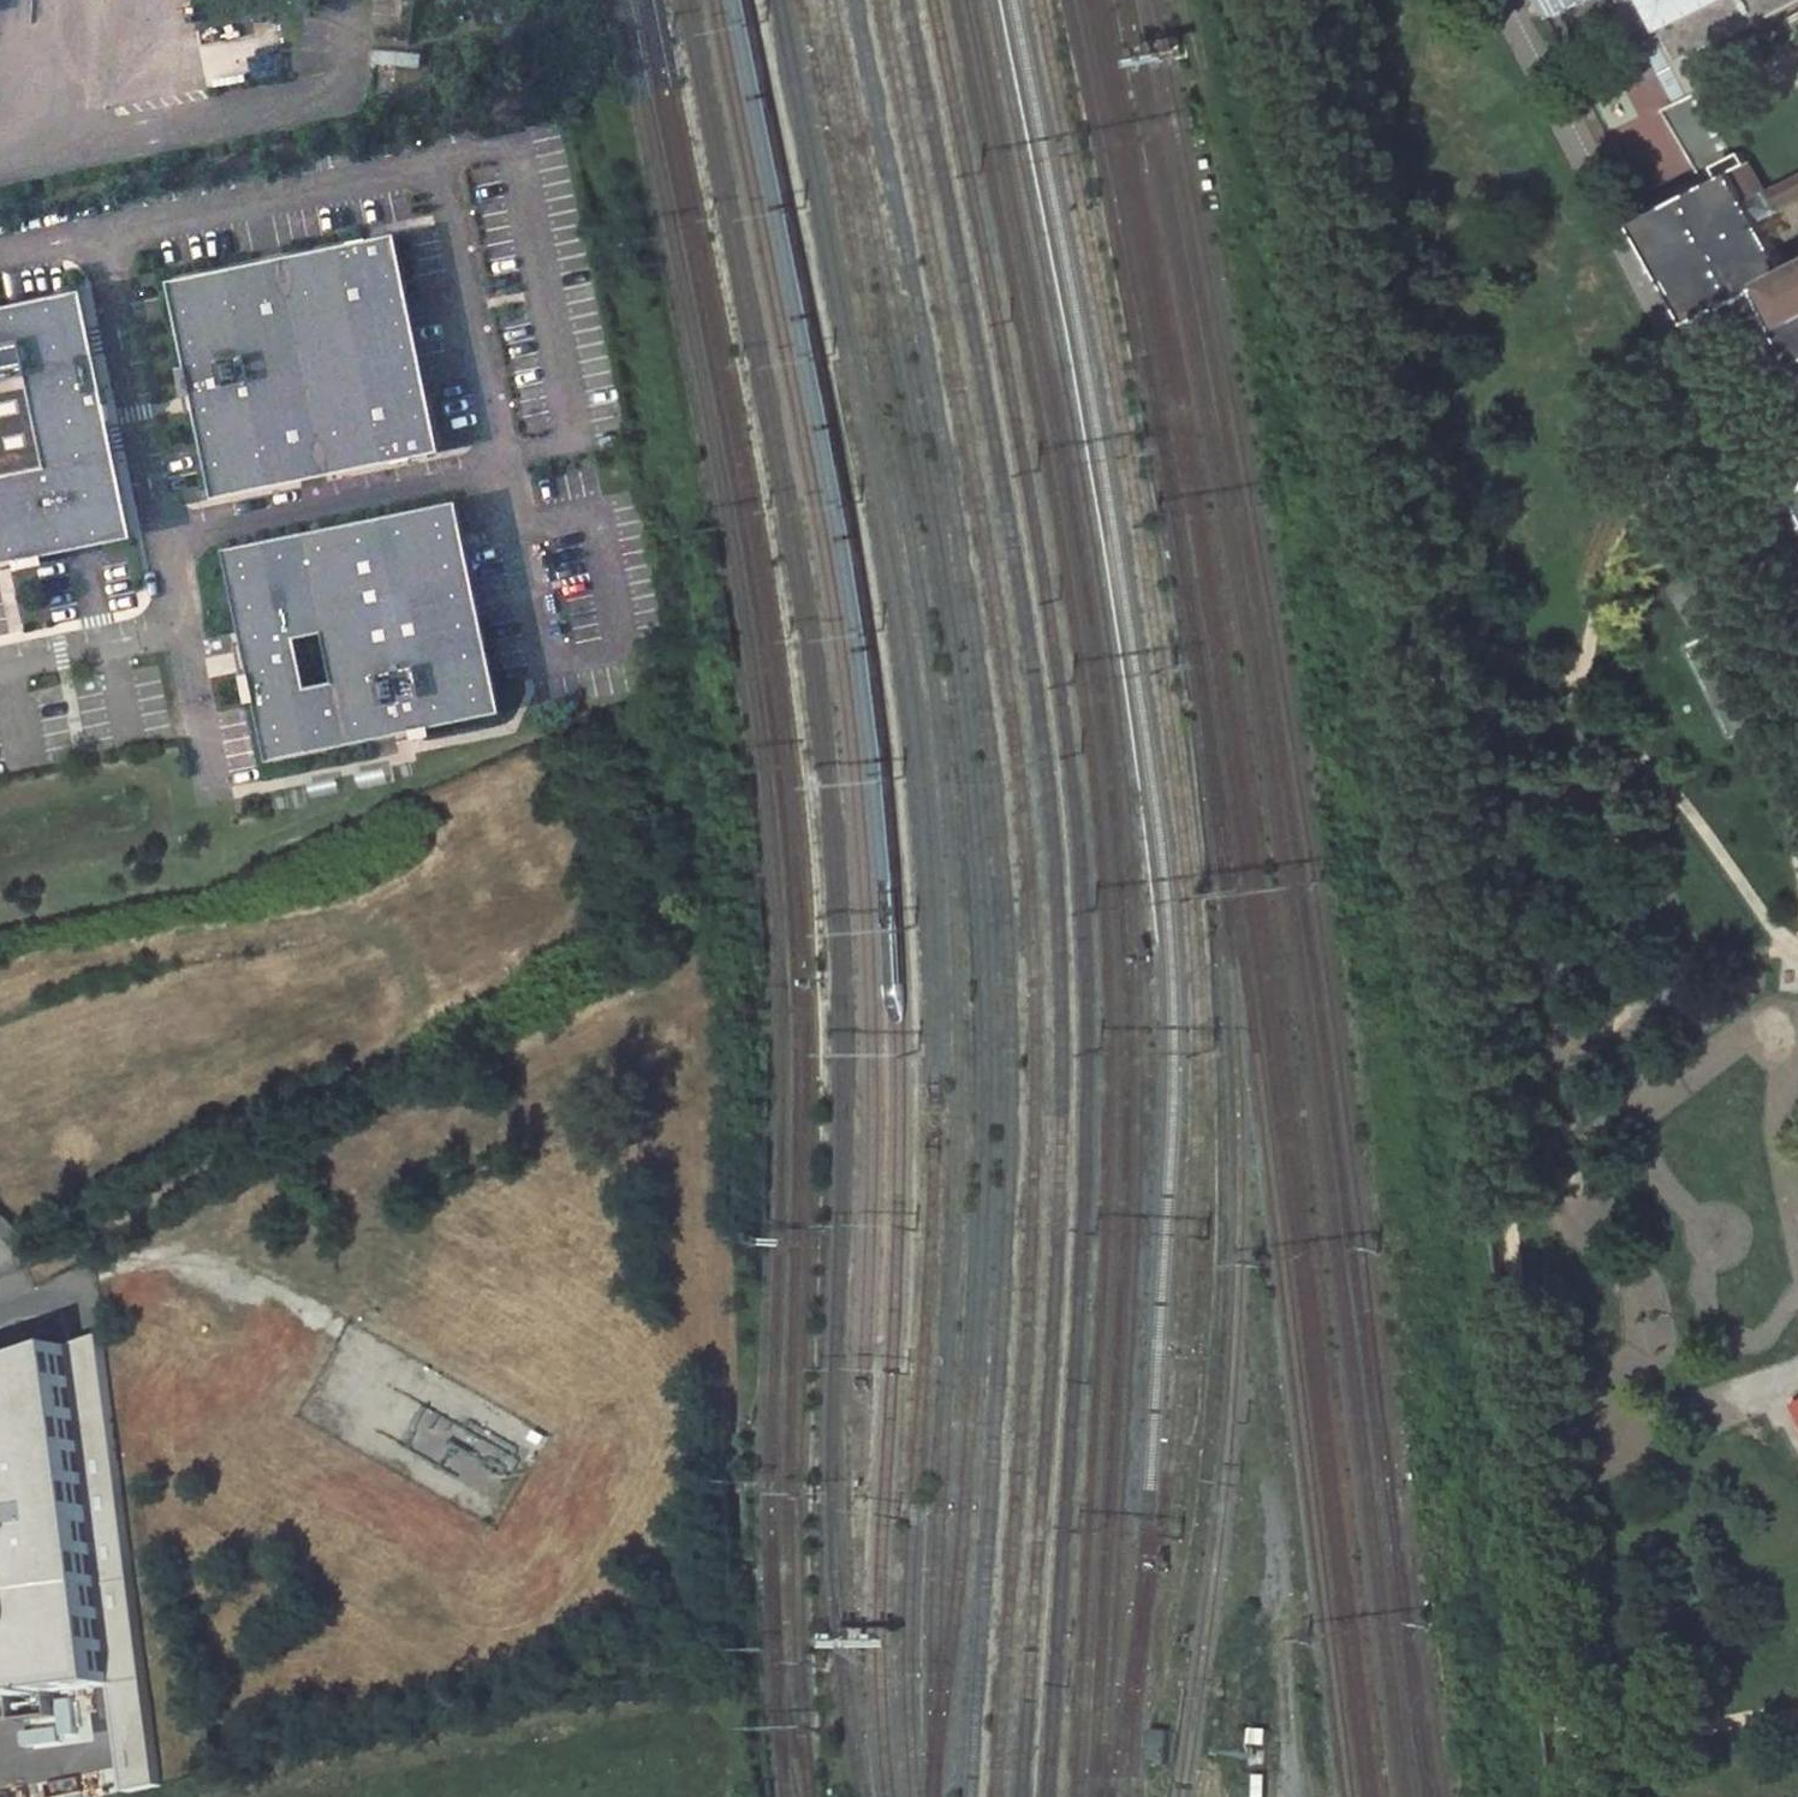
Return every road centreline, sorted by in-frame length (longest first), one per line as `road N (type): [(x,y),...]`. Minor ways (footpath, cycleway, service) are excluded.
road 1 (track): [(1193,0),(1263,321),(1361,529)]

